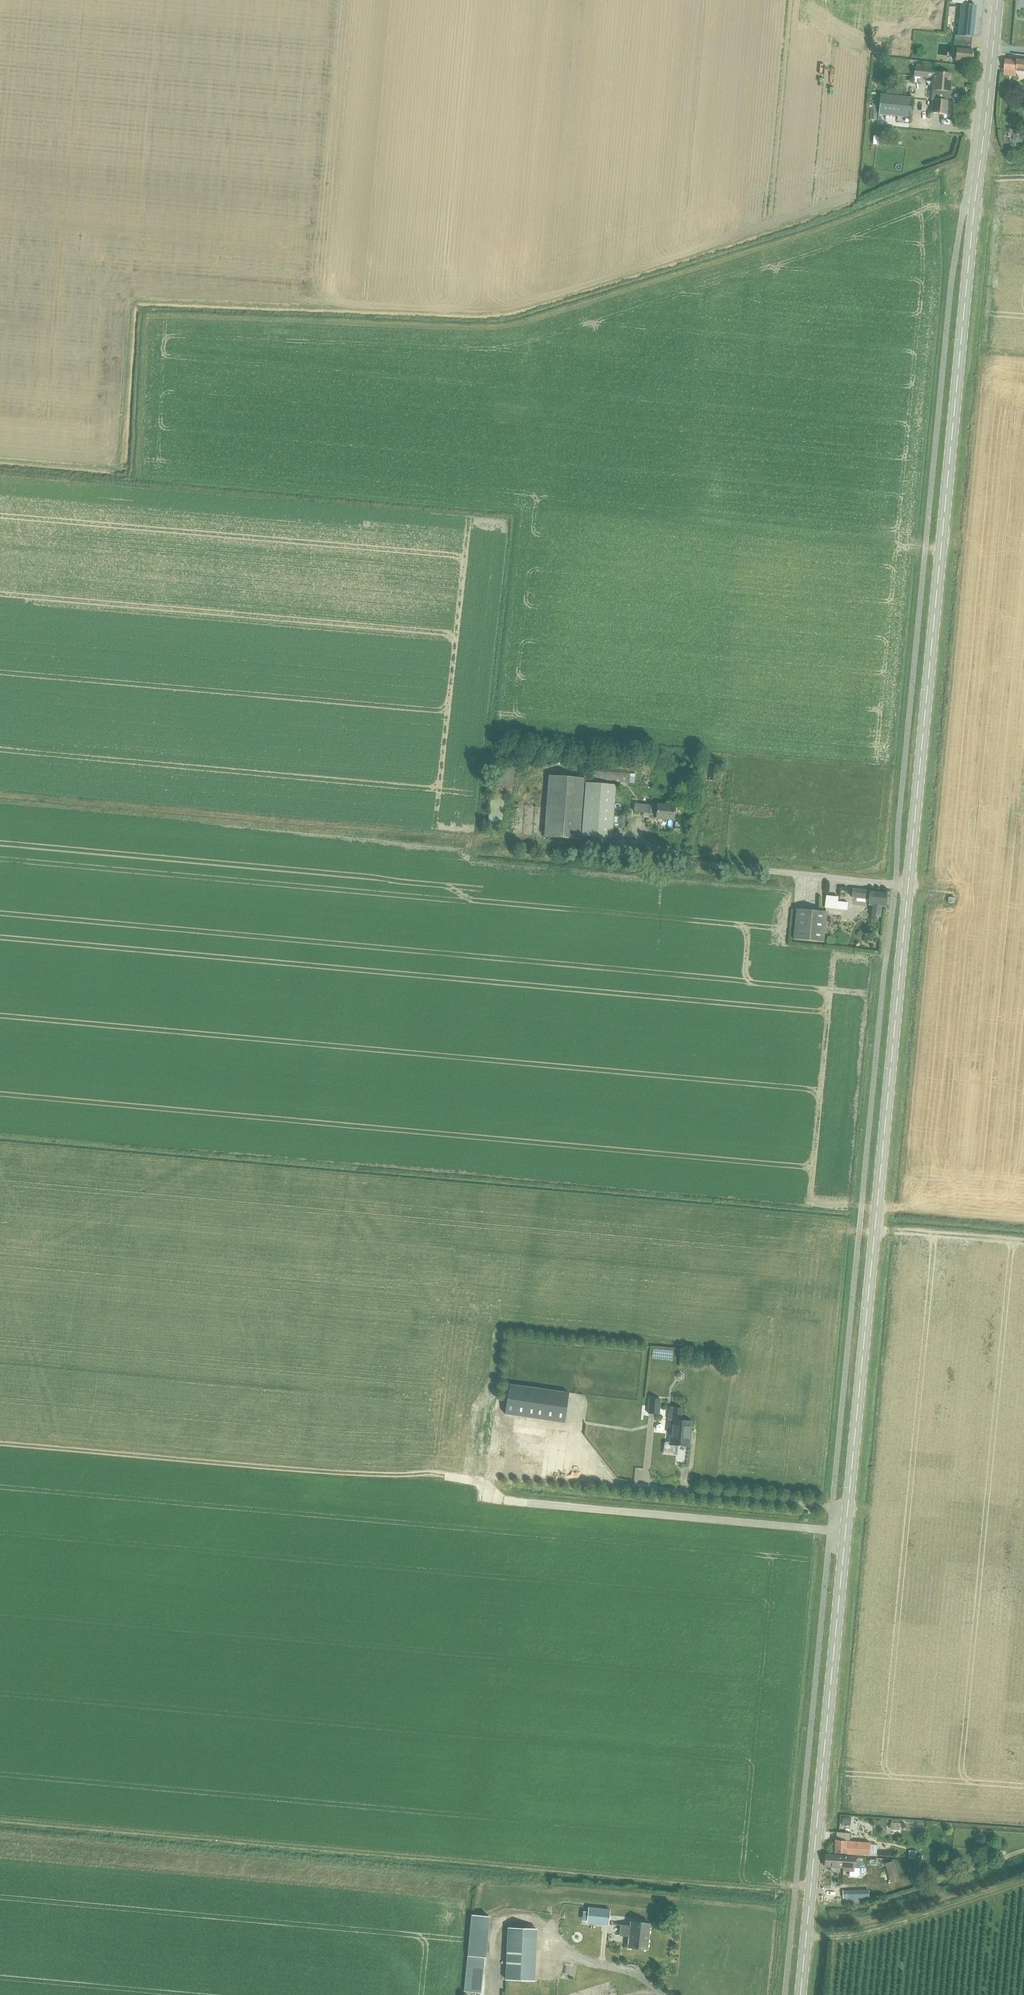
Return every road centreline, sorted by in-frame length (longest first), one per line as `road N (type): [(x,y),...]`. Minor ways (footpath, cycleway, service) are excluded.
road 1 (tertiary): [(798,1994),(998,0)]
road 2 (track): [(0,796),(475,841)]
road 3 (track): [(0,1440),(441,1477)]
road 4 (track): [(846,1532),(493,1498),(479,1481),(441,1477)]
road 5 (track): [(1023,1880),(877,1930),(806,1937)]

